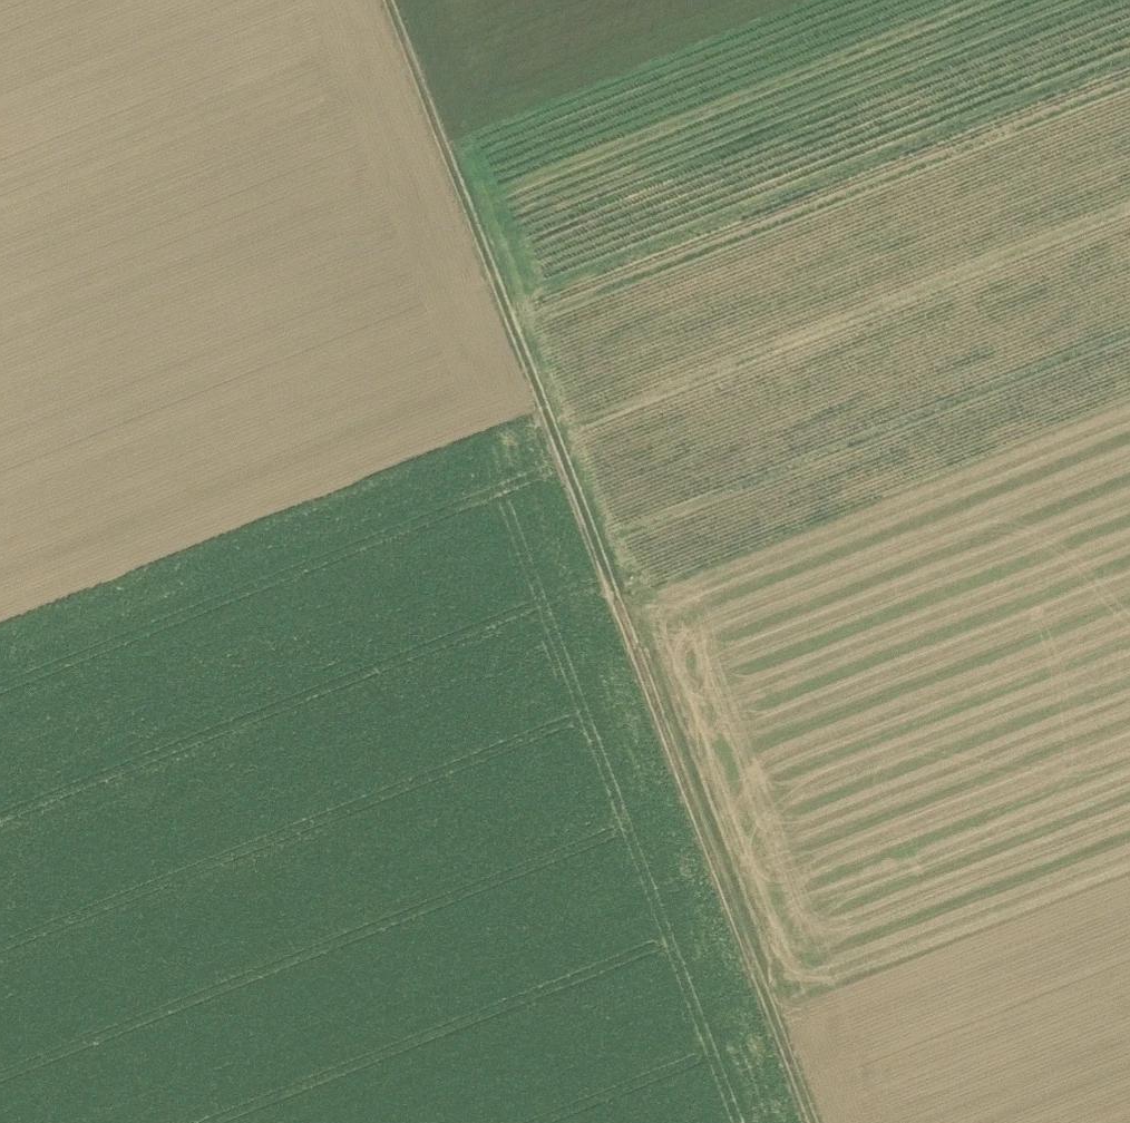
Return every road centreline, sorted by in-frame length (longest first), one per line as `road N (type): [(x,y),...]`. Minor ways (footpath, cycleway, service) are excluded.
road 1 (track): [(387,0),(811,1122)]

